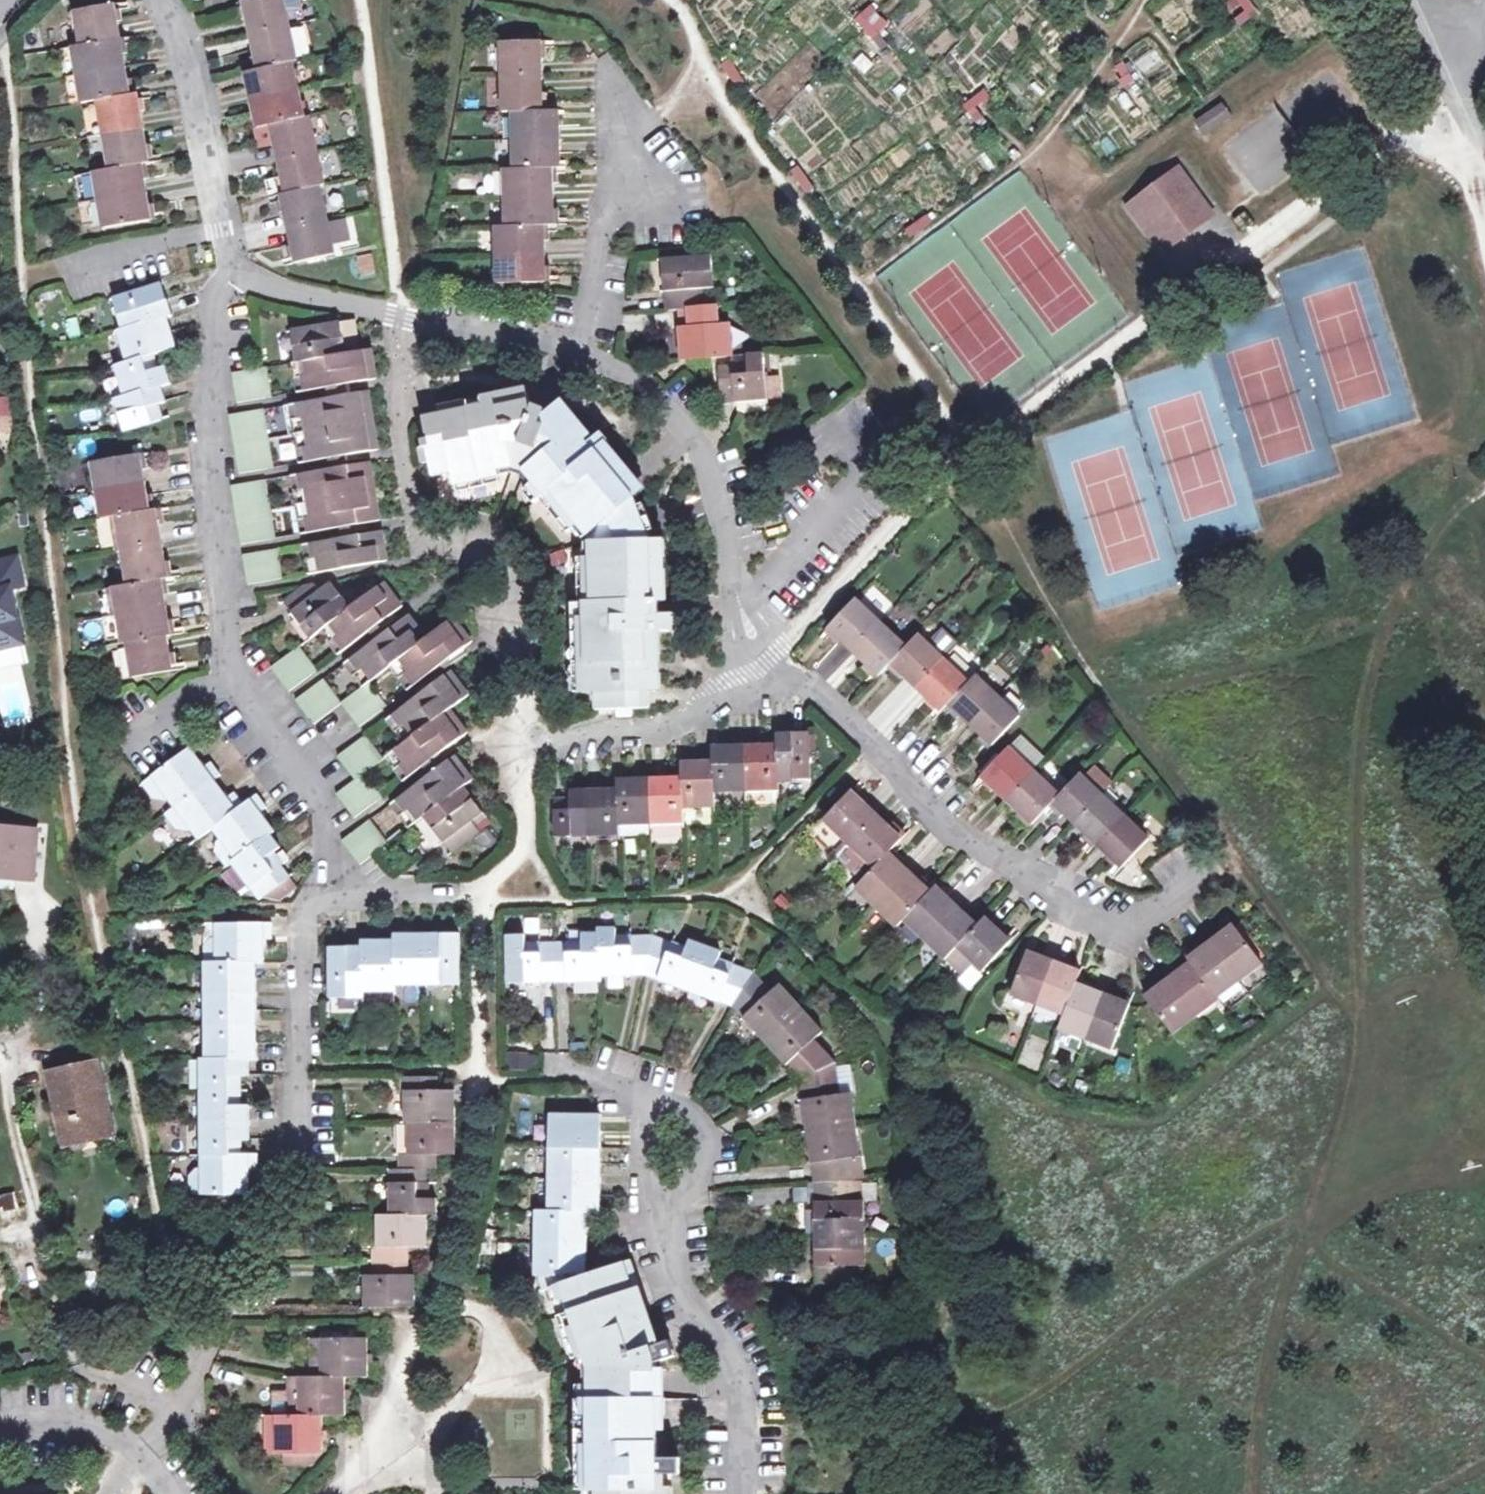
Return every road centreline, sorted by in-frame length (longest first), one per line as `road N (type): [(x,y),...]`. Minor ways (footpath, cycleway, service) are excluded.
road 1 (residential): [(235,280),(212,361),(211,483),(232,684),(319,804),(327,865),(304,909)]
road 2 (residential): [(304,909),(301,1134),(291,1196),(254,1228),(233,1296),(192,1353),(143,1453)]
road 3 (residential): [(759,669),(799,679),(967,842),(1102,921),(1162,911),(1199,865)]
road 4 (residential): [(752,1493),(746,1398),(704,1324),(674,1238),(674,1132),(613,1085),(549,1075)]
road 5 (residential): [(582,354),(672,406),(725,484),(734,607),(759,669)]
road 6 (residential): [(235,280),(582,354)]
road 7 (residential): [(582,354),(622,128),(605,59)]
road 8 (residential): [(160,0),(203,113),(235,280)]
road 9 (residential): [(587,731),(658,725),(759,669)]
road 10 (residential): [(304,909),(346,895),(484,892)]
road 11 (residential): [(0,1424),(57,1416),(101,1426),(143,1453)]

